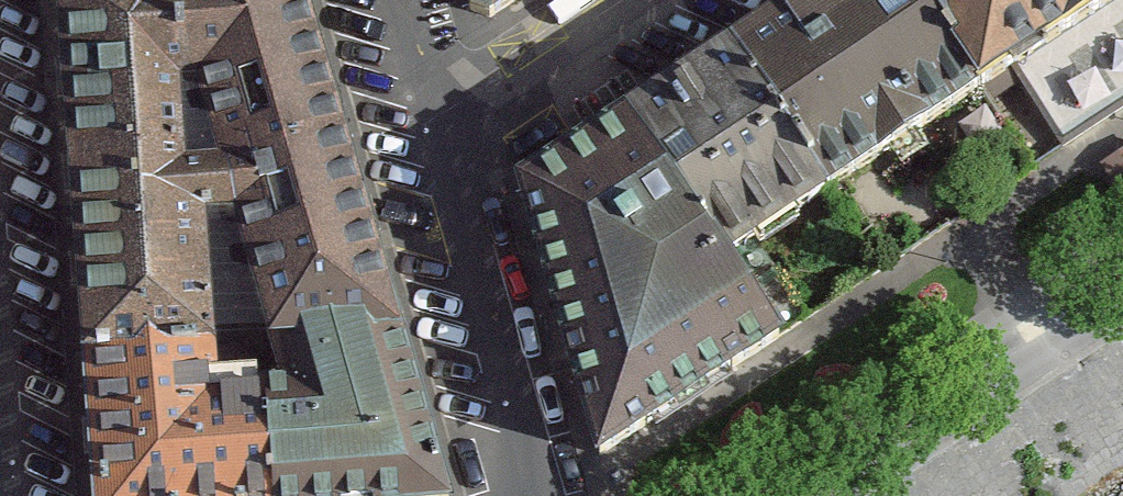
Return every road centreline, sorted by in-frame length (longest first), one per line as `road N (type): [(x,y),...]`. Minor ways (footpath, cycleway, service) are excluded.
road 1 (residential): [(521,495),(435,143)]
road 2 (residential): [(435,143),(659,0)]
road 3 (residential): [(0,319),(17,495)]
road 4 (residential): [(435,143),(395,0)]

